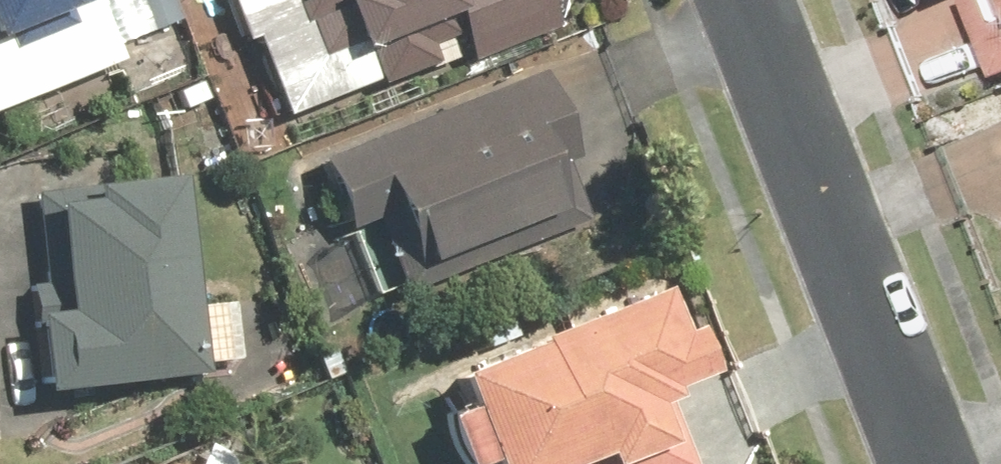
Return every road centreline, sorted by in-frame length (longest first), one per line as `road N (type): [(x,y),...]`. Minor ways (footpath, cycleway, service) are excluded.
road 1 (residential): [(745,0),(935,463)]

